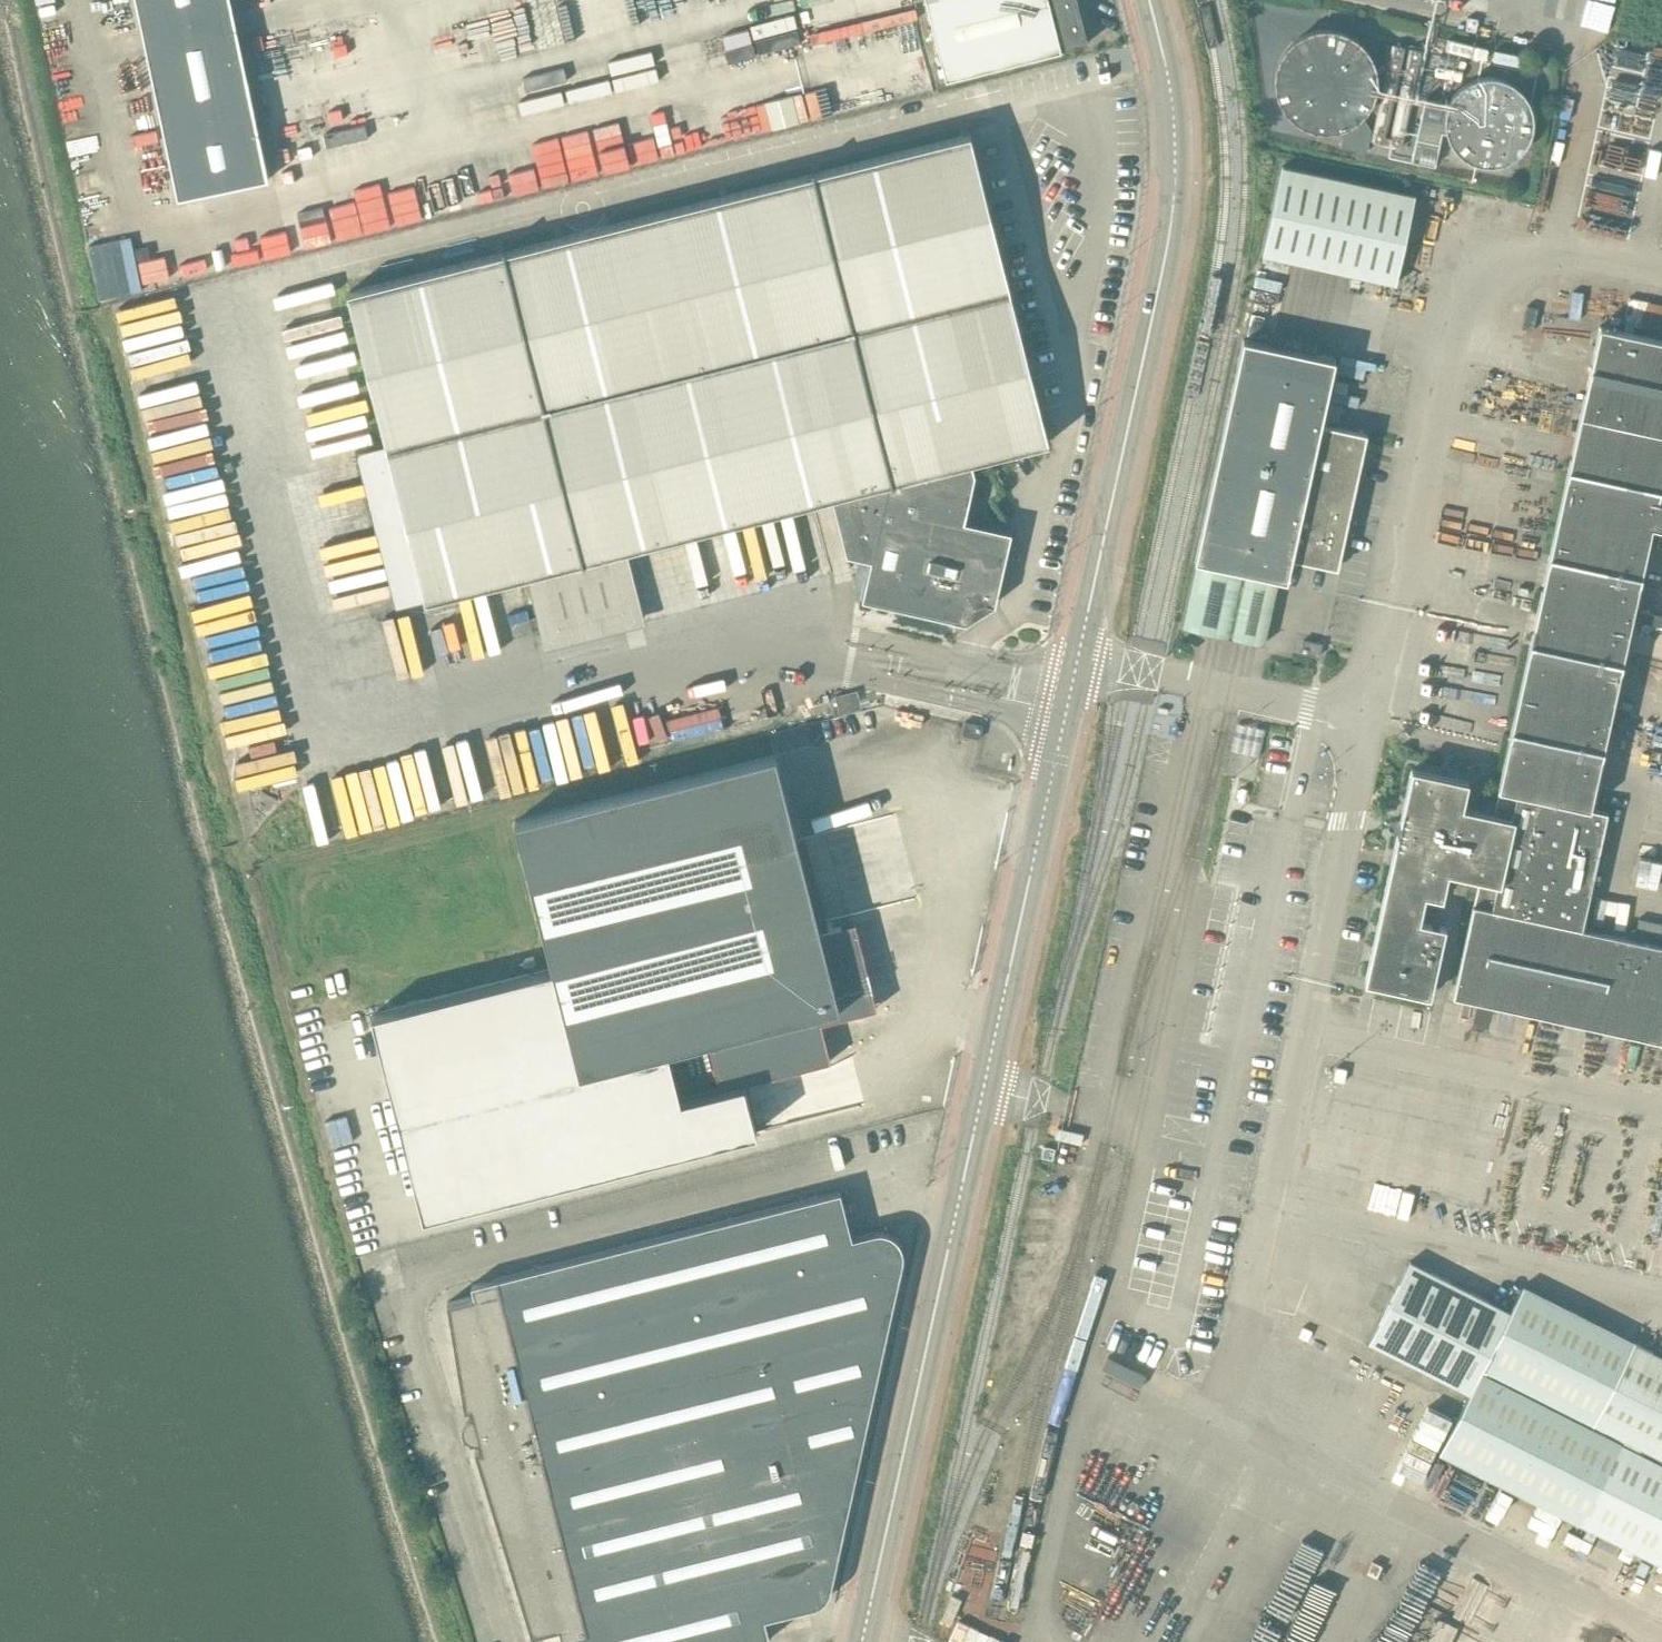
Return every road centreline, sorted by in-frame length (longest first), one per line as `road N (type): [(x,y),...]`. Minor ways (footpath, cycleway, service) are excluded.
road 1 (unclassified): [(988,1086),(1168,233),(1178,135),(1153,0)]
road 2 (residential): [(865,1641),(988,1086)]

